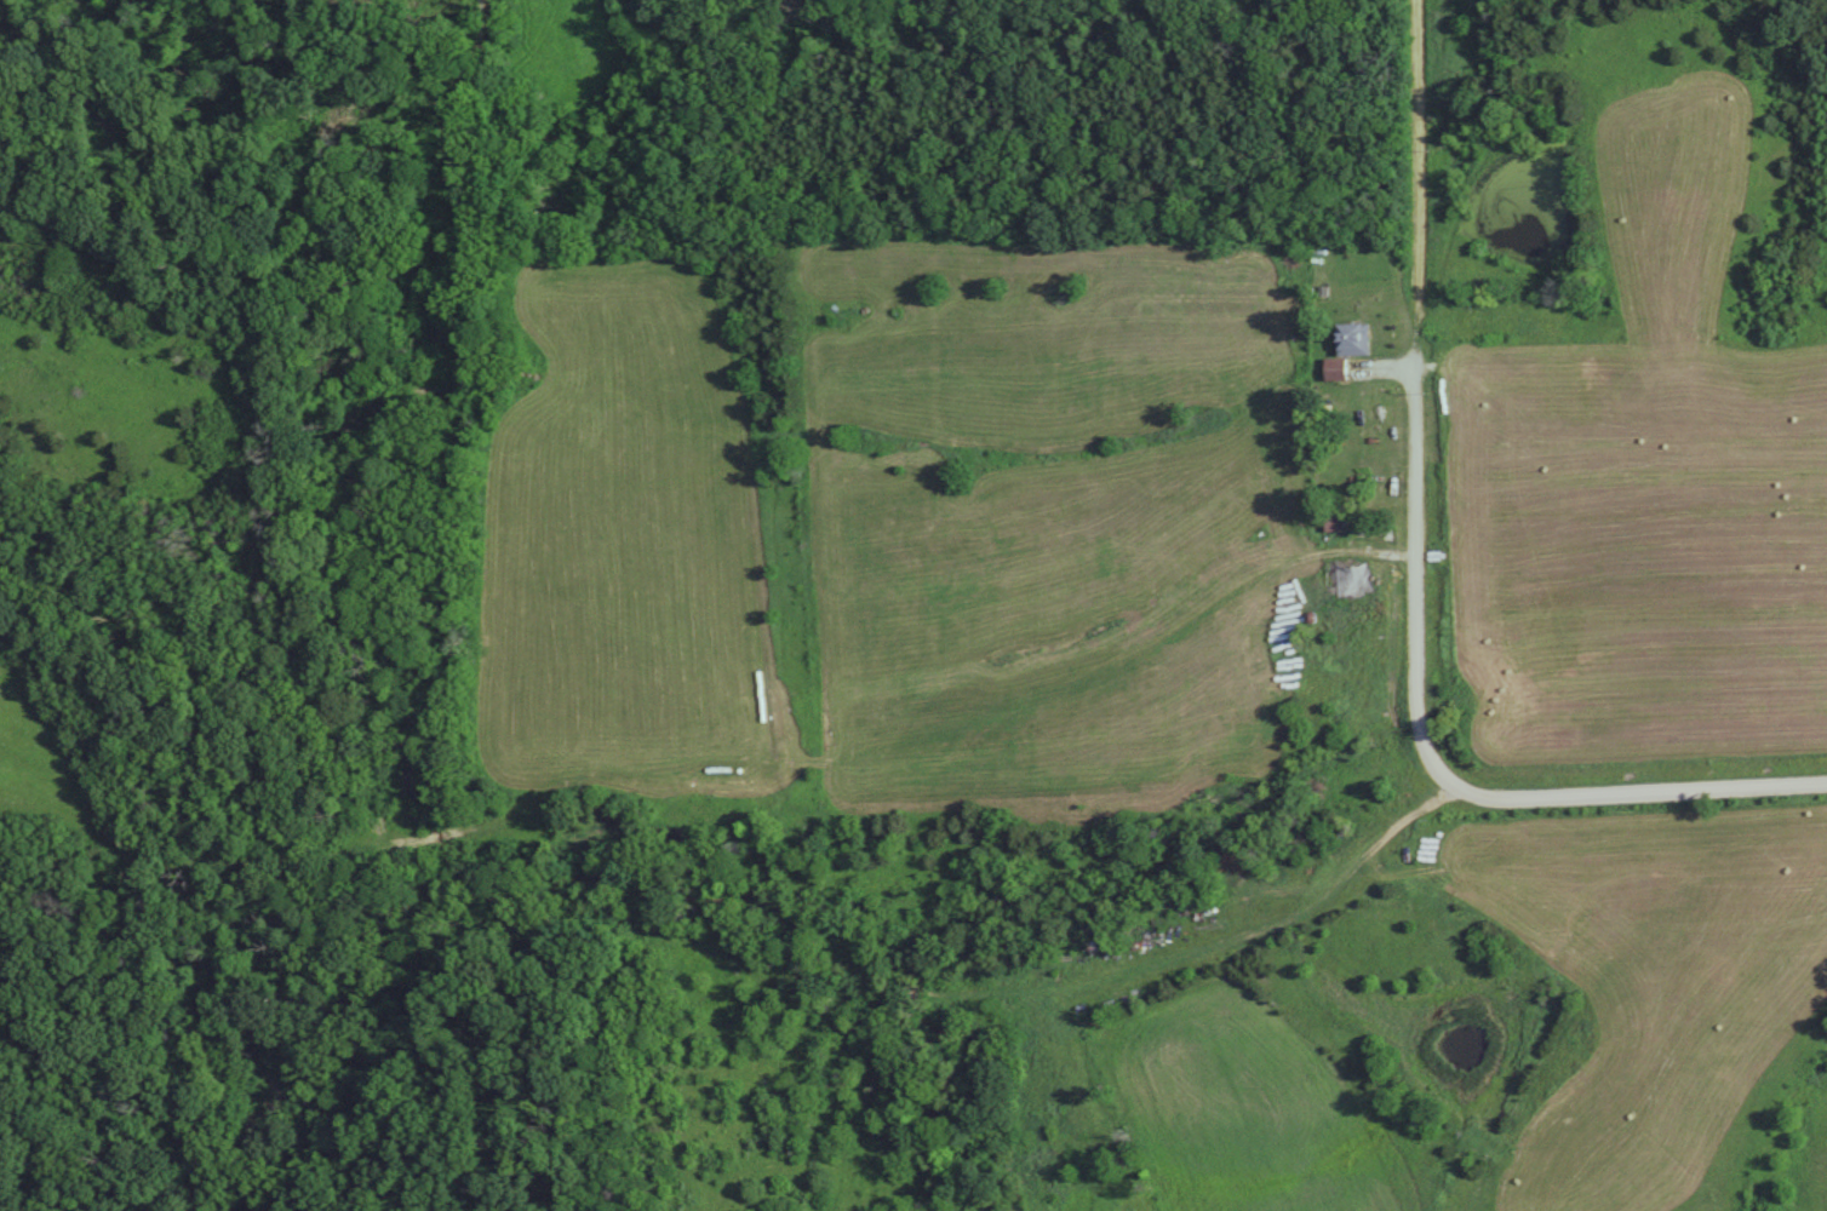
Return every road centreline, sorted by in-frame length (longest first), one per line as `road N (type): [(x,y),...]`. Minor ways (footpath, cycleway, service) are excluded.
road 1 (residential): [(1413,0),(1420,711),(1433,767),(1484,797)]
road 2 (residential): [(1484,797),(1826,782)]

